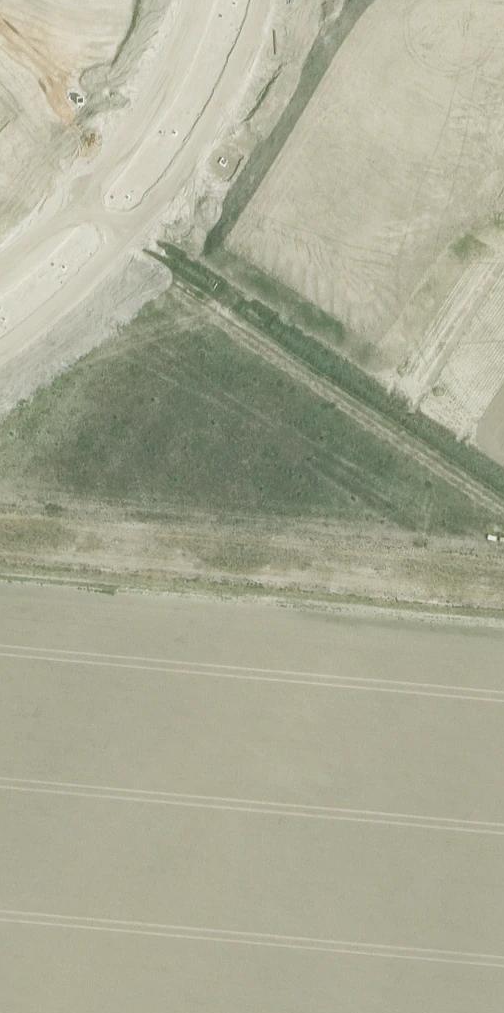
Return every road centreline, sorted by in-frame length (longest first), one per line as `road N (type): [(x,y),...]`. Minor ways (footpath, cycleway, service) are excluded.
road 1 (residential): [(216,0),(167,112),(111,195),(0,306)]

